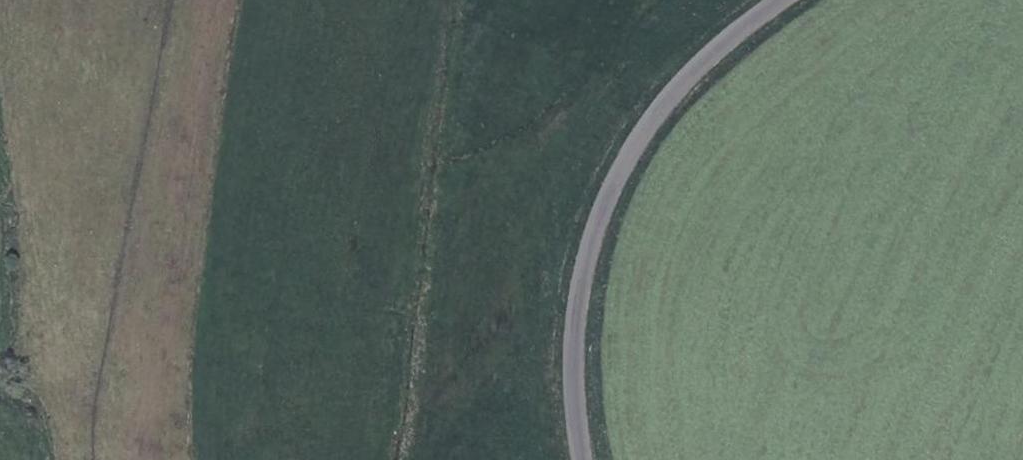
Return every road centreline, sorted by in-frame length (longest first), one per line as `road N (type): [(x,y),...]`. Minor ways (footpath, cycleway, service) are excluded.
road 1 (unclassified): [(791,0),(696,75),(622,159),(578,258),(572,403),(582,459)]

